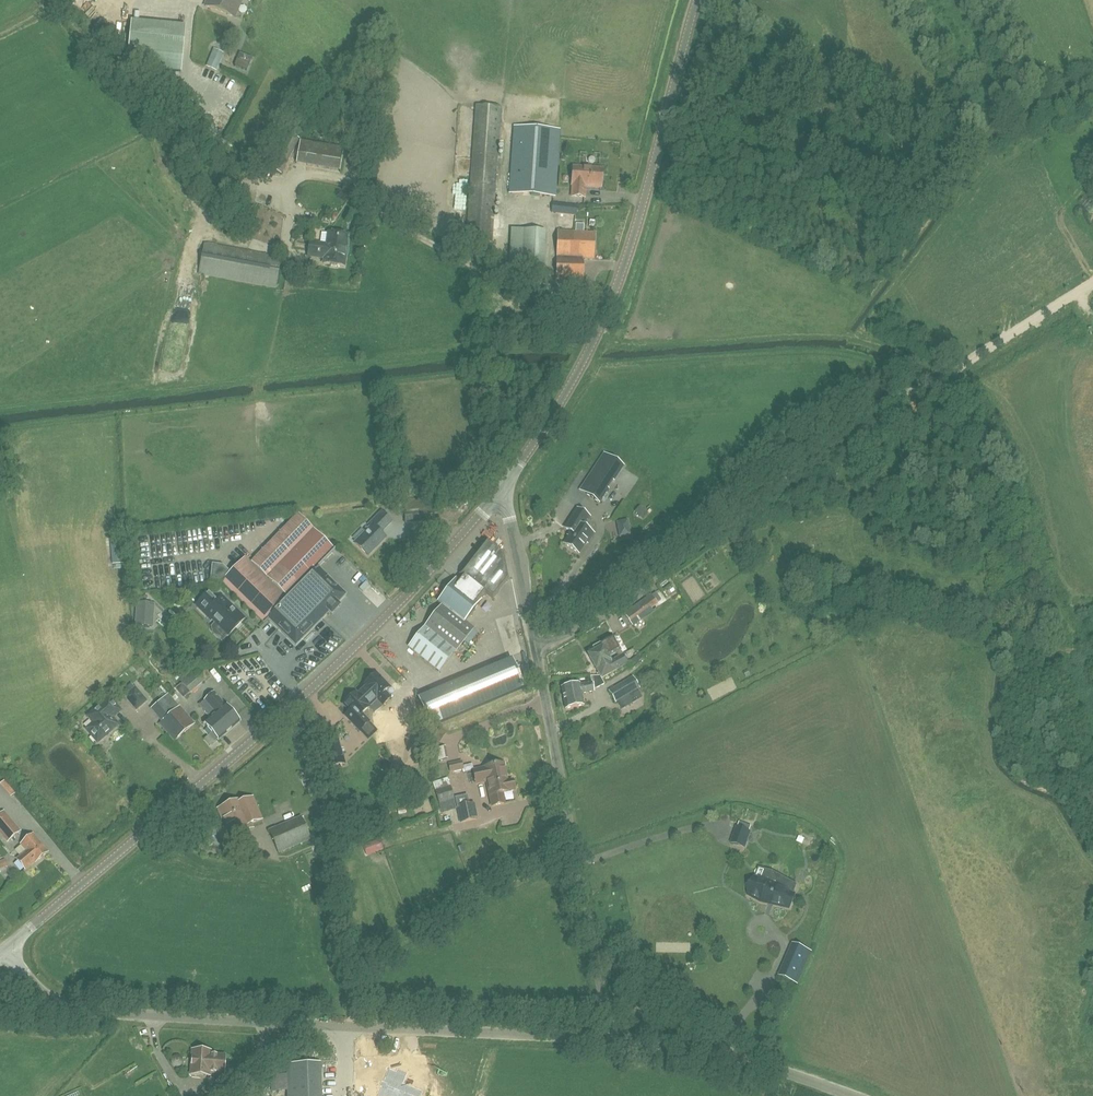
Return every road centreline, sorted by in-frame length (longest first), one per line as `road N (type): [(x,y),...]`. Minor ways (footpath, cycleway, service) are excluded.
road 1 (tertiary): [(3,951),(264,732),(380,624),(499,493)]
road 2 (unclassified): [(535,646),(645,584),(866,409),(952,371),(1092,282)]
road 3 (unclassified): [(610,1039),(81,1012),(33,986),(3,951)]
road 4 (unclassified): [(610,1039),(535,646)]
road 5 (tertiary): [(596,336),(624,265),(698,0)]
road 6 (unclassified): [(596,336),(372,206)]
road 7 (unclassified): [(853,1095),(724,1053),(610,1039)]
road 8 (tertiary): [(499,493),(596,336)]
road 9 (unclassified): [(535,646),(499,493)]

